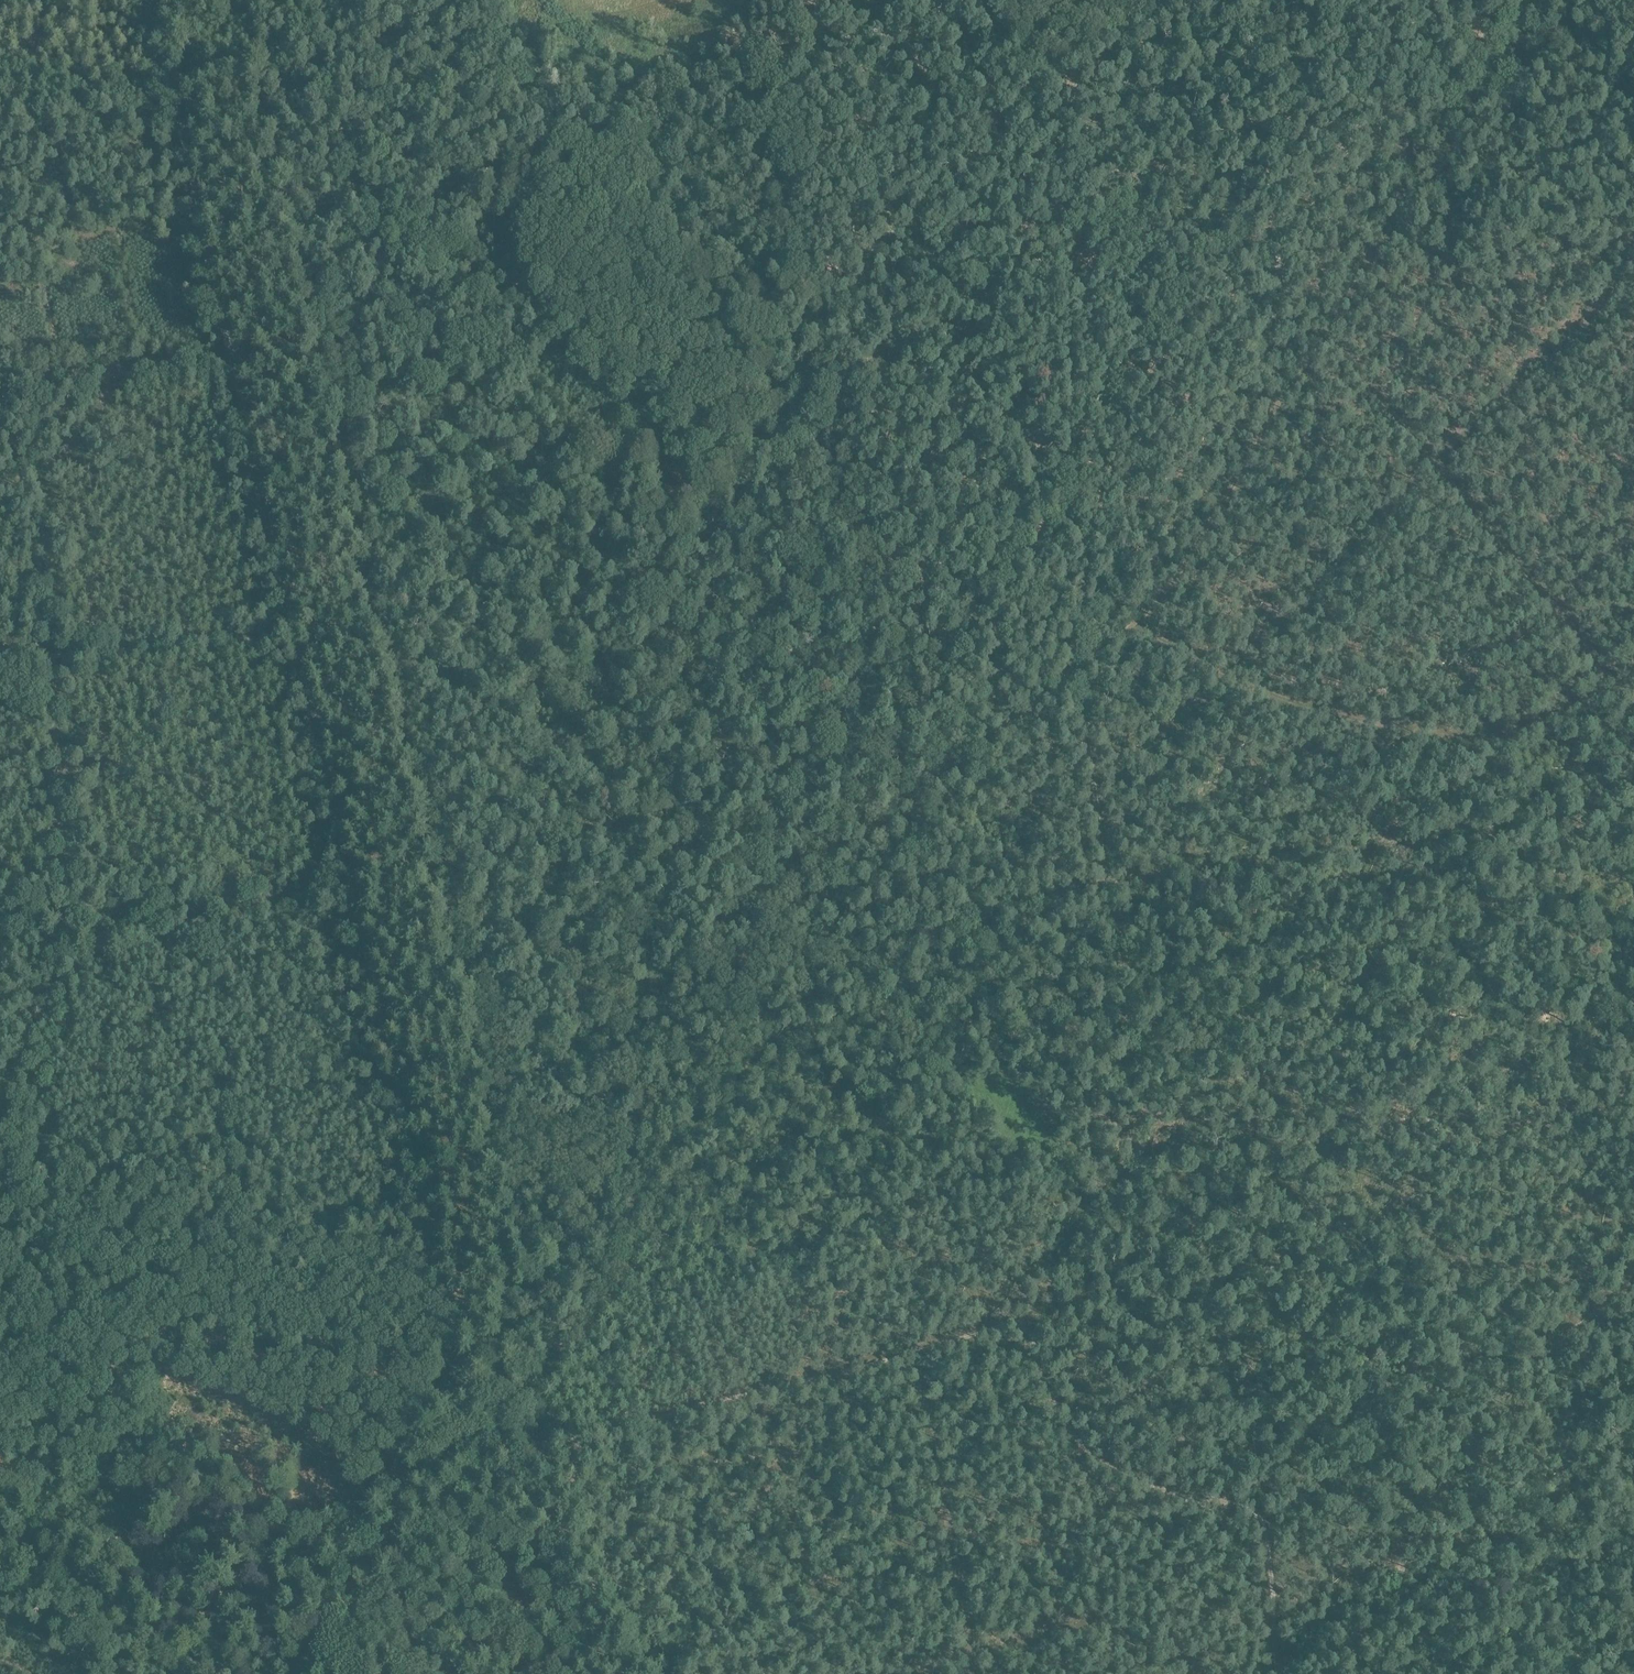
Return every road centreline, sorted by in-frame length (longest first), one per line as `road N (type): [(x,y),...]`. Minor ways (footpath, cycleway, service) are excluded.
road 1 (track): [(346,1673),(870,837),(1150,597),(1196,540),(1298,380),(1452,94),(1472,22)]
road 2 (track): [(151,0),(441,1278)]
road 3 (track): [(441,1278),(0,1183)]
road 4 (track): [(306,1673),(347,1510),(450,1373),(454,1339),(441,1278)]
road 5 (track): [(351,891),(0,923)]
road 6 (tertiary): [(222,1673),(0,1534)]
road 7 (track): [(1633,1291),(1593,1312),(1556,1346),(1560,1366),(1633,1477)]
road 8 (track): [(0,379),(232,362)]

